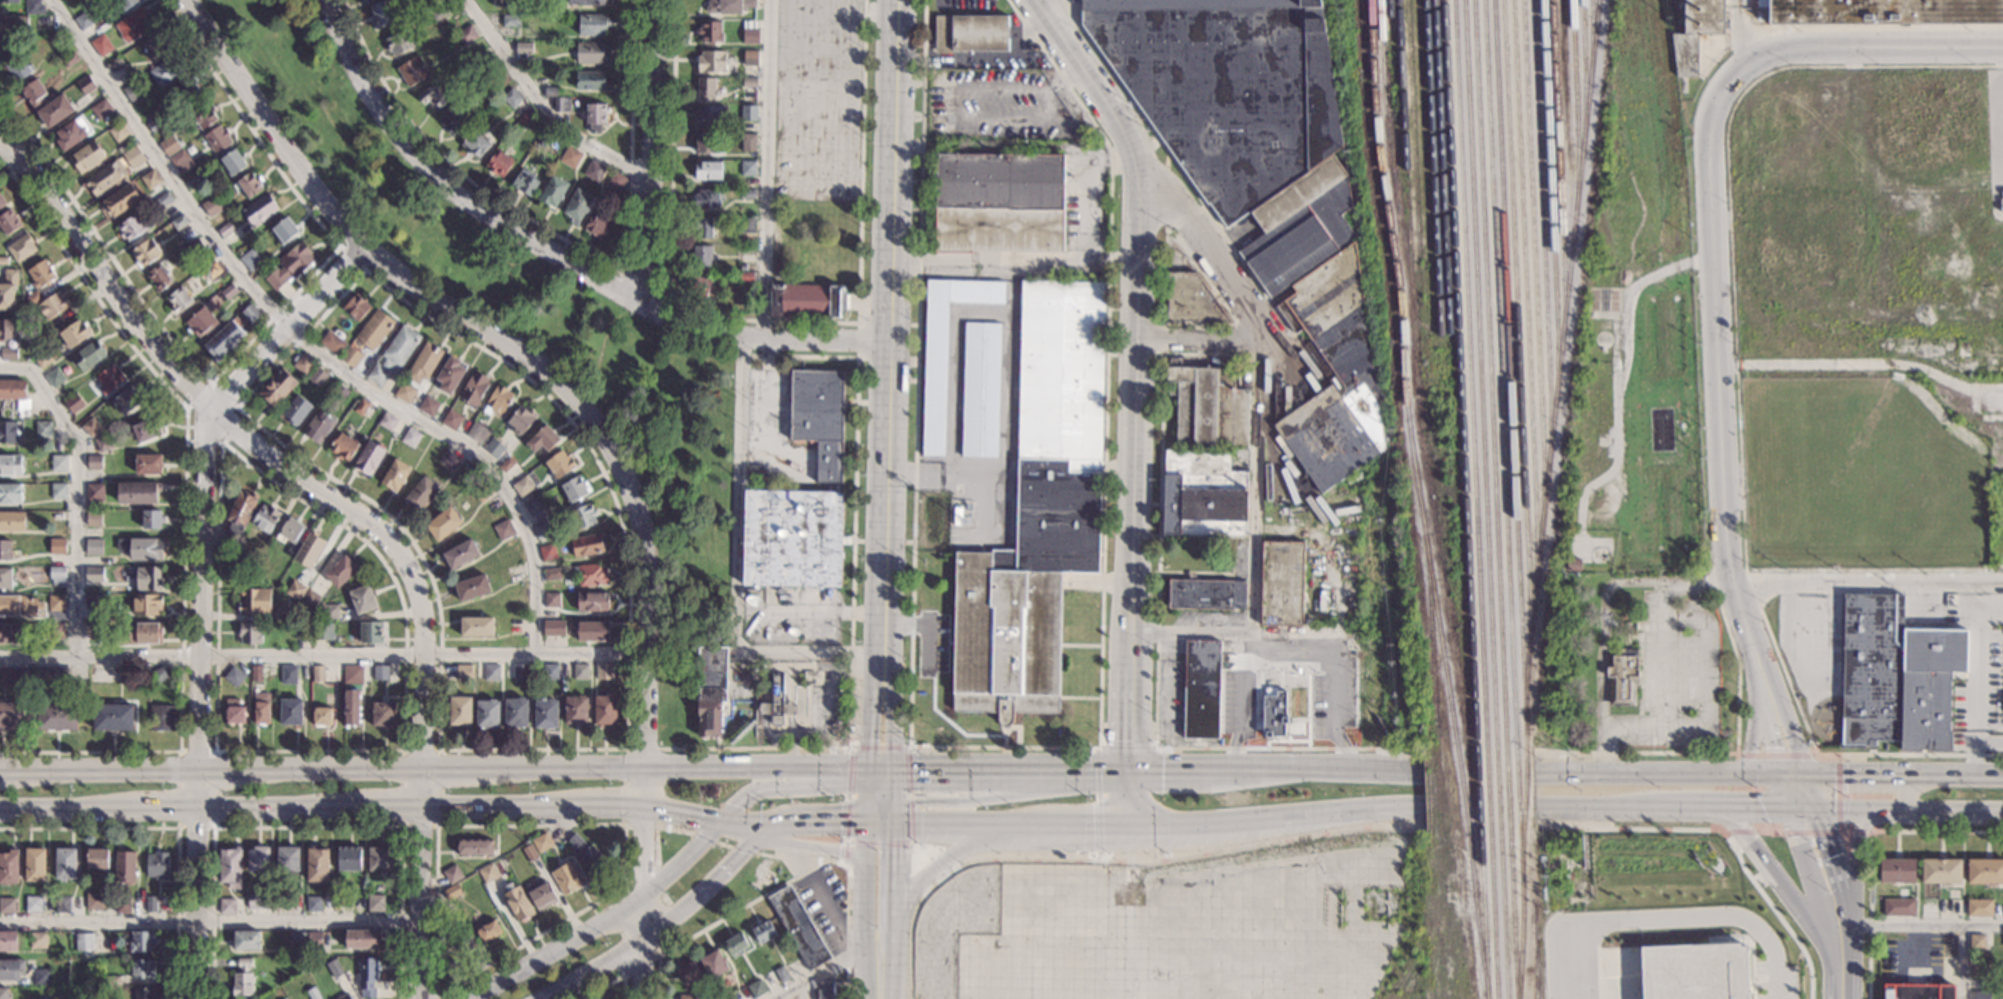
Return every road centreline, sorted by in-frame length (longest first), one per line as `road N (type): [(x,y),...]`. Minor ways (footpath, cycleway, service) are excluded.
road 1 (residential): [(642,807),(649,610),(643,539),(602,433),(558,379),(361,250),(186,0)]
road 2 (tertiary): [(1793,779),(1733,582),(1724,512),(1712,126),(1744,69)]
road 3 (secondary): [(885,649),(898,0)]
road 4 (residential): [(1141,160),(1123,770)]
road 5 (residential): [(419,767),(423,603),(401,554),(371,522),(211,413)]
road 6 (residential): [(639,304),(465,204),(370,100),(328,0)]
road 7 (primary): [(867,767),(482,767)]
road 8 (residential): [(211,413),(147,341),(0,127)]
road 9 (residential): [(199,768),(211,413)]
road 10 (residential): [(1141,160),(1328,416)]
road 11 (residential): [(639,304),(649,264),(655,0)]
road 12 (primary): [(1123,827),(1424,805)]
road 13 (tertiary): [(2002,47),(1815,47),(1744,69)]
road 14 (residential): [(893,338),(709,332),(639,304)]
road 15 (track): [(1719,365),(1884,364),(1920,368),(1973,390)]
road 16 (primary): [(1793,779),(1537,775)]
road 17 (residential): [(196,998),(199,768)]
road 18 (residential): [(211,413),(361,250)]
road 19 (primary): [(1803,811),(2002,815)]
road 20 (tertiary): [(641,901),(468,998)]
road 21 (primary): [(199,768),(2,770)]
road 22 (primary): [(1084,769),(1012,796),(894,804)]
road 23 (residential): [(1031,0),(1141,160)]
road 24 (secondary): [(1729,810),(1841,967)]
road 25 (primary): [(1084,769),(893,768)]
road 26 (residential): [(418,998),(418,808)]
road 27 (primary): [(419,767),(250,768)]
road 28 (tertiary): [(641,938),(697,897),(763,830)]
road 29 (secondary): [(1841,967),(1838,925),(1803,811)]
road 30 (primary): [(892,915),(947,857),(1013,826)]
road 31 (primary): [(1424,773),(1274,771)]
road 32 (tertiary): [(850,767),(765,785),(717,822)]
road 33 (primary): [(418,808),(557,807)]
road 34 (primary): [(1754,652),(1753,744),(1743,772),(1732,778)]
road 35 (residential): [(1272,339),(1138,339)]
road 36 (primary): [(1922,778),(1793,779)]
road 37 (primary): [(197,808),(326,808)]
road 38 (tertiary): [(536,998),(641,938)]
road 39 (secondary): [(885,649),(875,673),(867,767)]
road 40 (secondary): [(1838,925),(1861,831),(1876,813)]
road 41 (primary): [(1536,806),(1656,809)]
road 42 (secondary): [(893,768),(885,649)]

